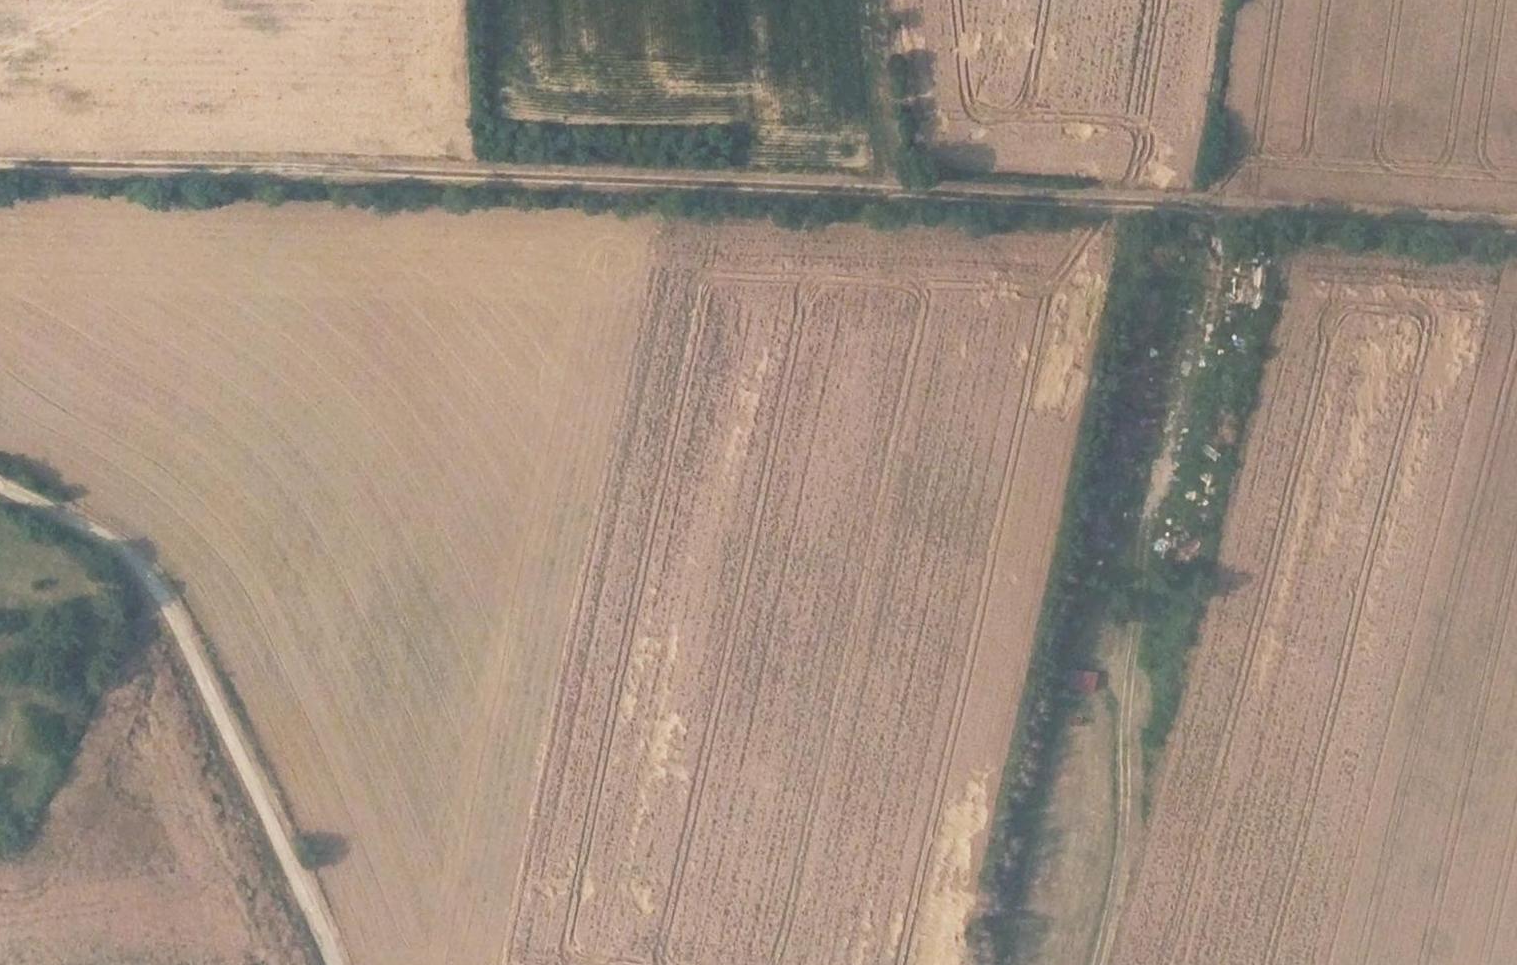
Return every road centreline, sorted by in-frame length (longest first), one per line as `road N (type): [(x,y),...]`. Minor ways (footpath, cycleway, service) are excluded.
road 1 (track): [(0,164),(884,178),(1516,219)]
road 2 (track): [(0,478),(117,541),(152,577),(337,964)]

